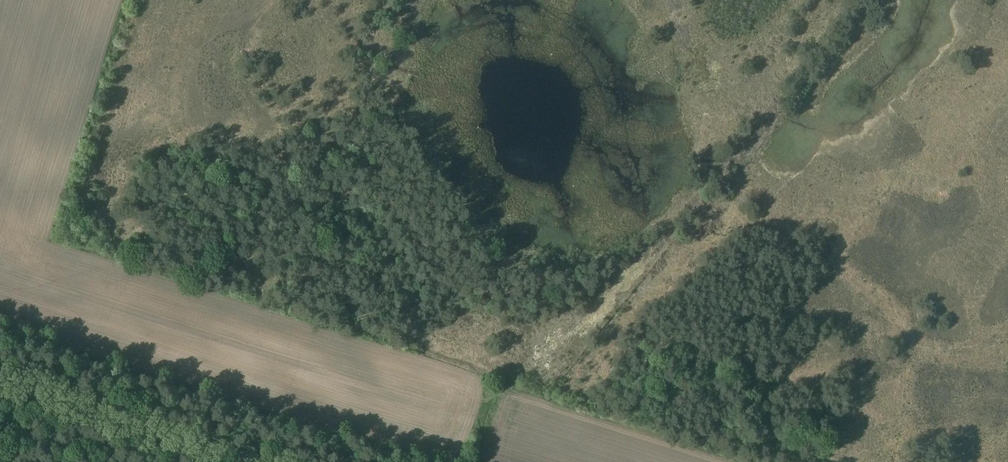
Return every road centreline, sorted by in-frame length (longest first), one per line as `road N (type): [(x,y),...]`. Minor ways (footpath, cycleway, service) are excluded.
road 1 (tertiary): [(276,461),(0,377)]

